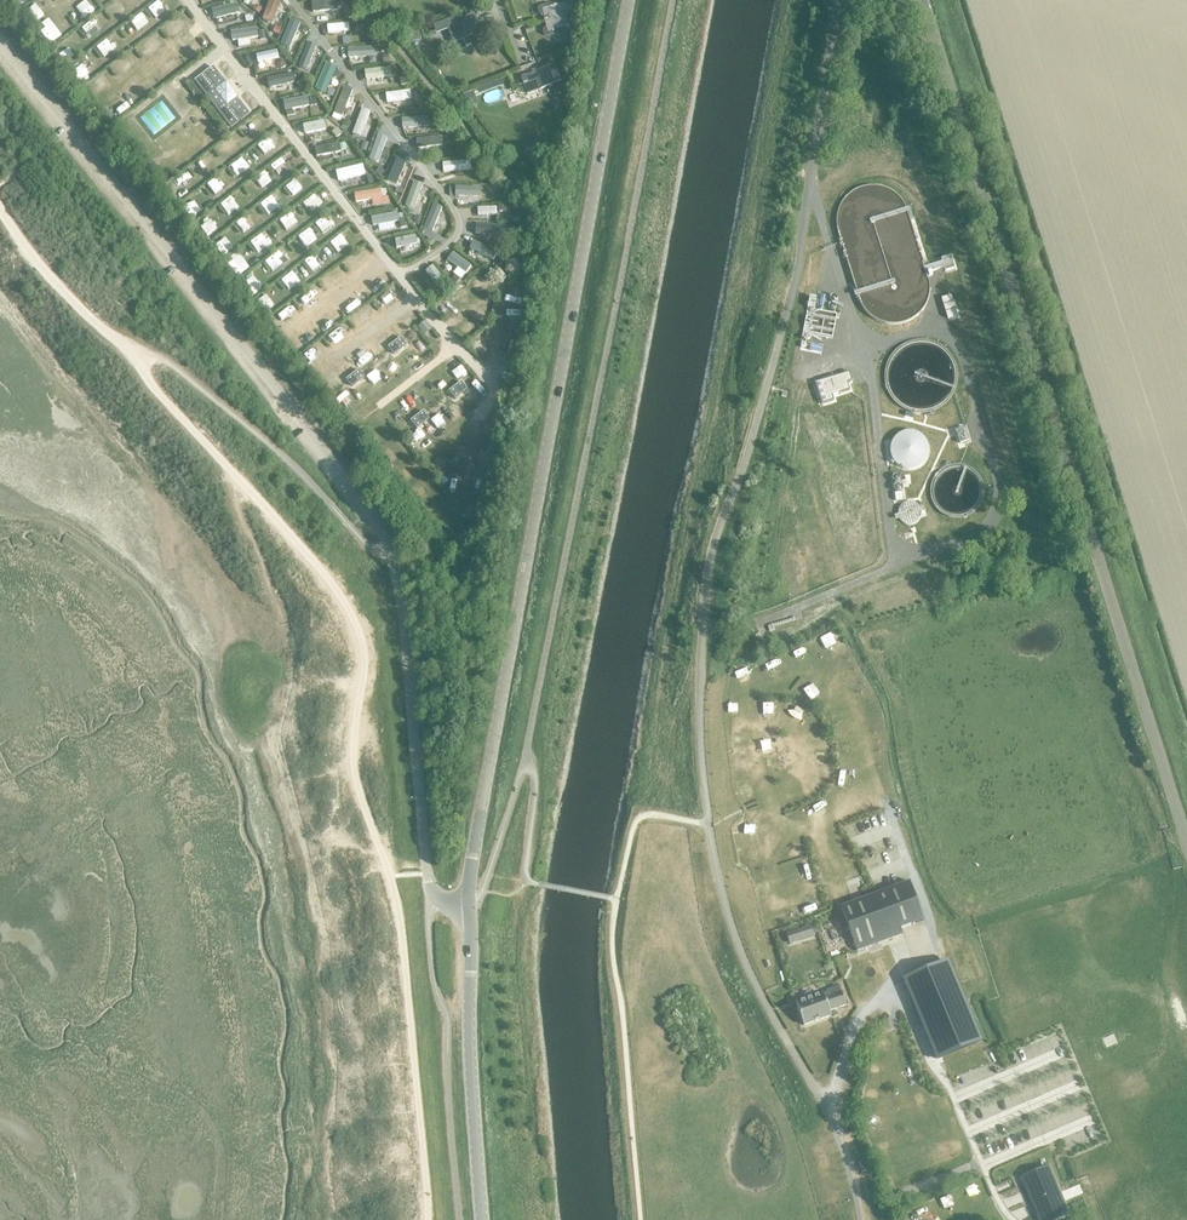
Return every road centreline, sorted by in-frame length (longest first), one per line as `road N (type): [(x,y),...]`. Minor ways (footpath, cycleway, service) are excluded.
road 1 (unclassified): [(860,1219),(827,1109),(753,979),(731,923),(708,823),(699,705),(710,558),(800,263),(839,0)]
road 2 (residential): [(470,903),(439,899),(428,880),(402,596),(390,553),(333,461),(0,40)]
road 3 (tertiary): [(470,903),(630,0)]
road 4 (unclassified): [(1186,847),(921,0)]
road 5 (tertiary): [(482,1219),(470,903)]

